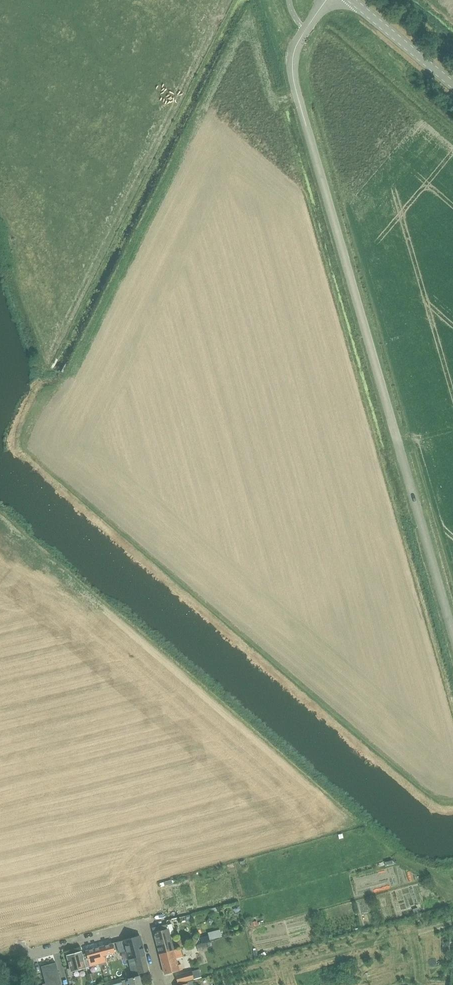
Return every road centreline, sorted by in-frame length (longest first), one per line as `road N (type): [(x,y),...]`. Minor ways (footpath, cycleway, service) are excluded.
road 1 (tertiary): [(452,631),(293,74),(298,42),(330,0)]
road 2 (tertiary): [(452,84),(350,0)]
road 3 (residential): [(141,925),(20,955)]

